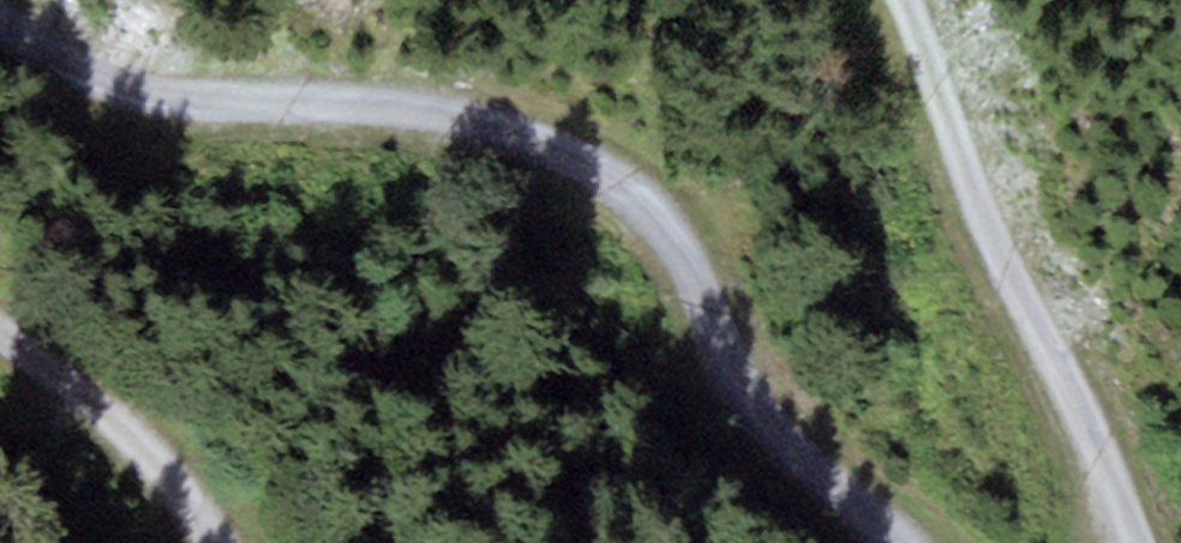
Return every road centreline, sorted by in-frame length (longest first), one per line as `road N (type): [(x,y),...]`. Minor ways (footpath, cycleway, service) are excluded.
road 1 (track): [(0,11),(88,71),(152,92),(378,101),(466,115),(535,136),(605,175),(664,229),(712,297),(732,350),(782,426),(898,542)]
road 2 (track): [(1136,542),(904,0)]
road 3 (track): [(233,542),(163,452),(0,322)]

